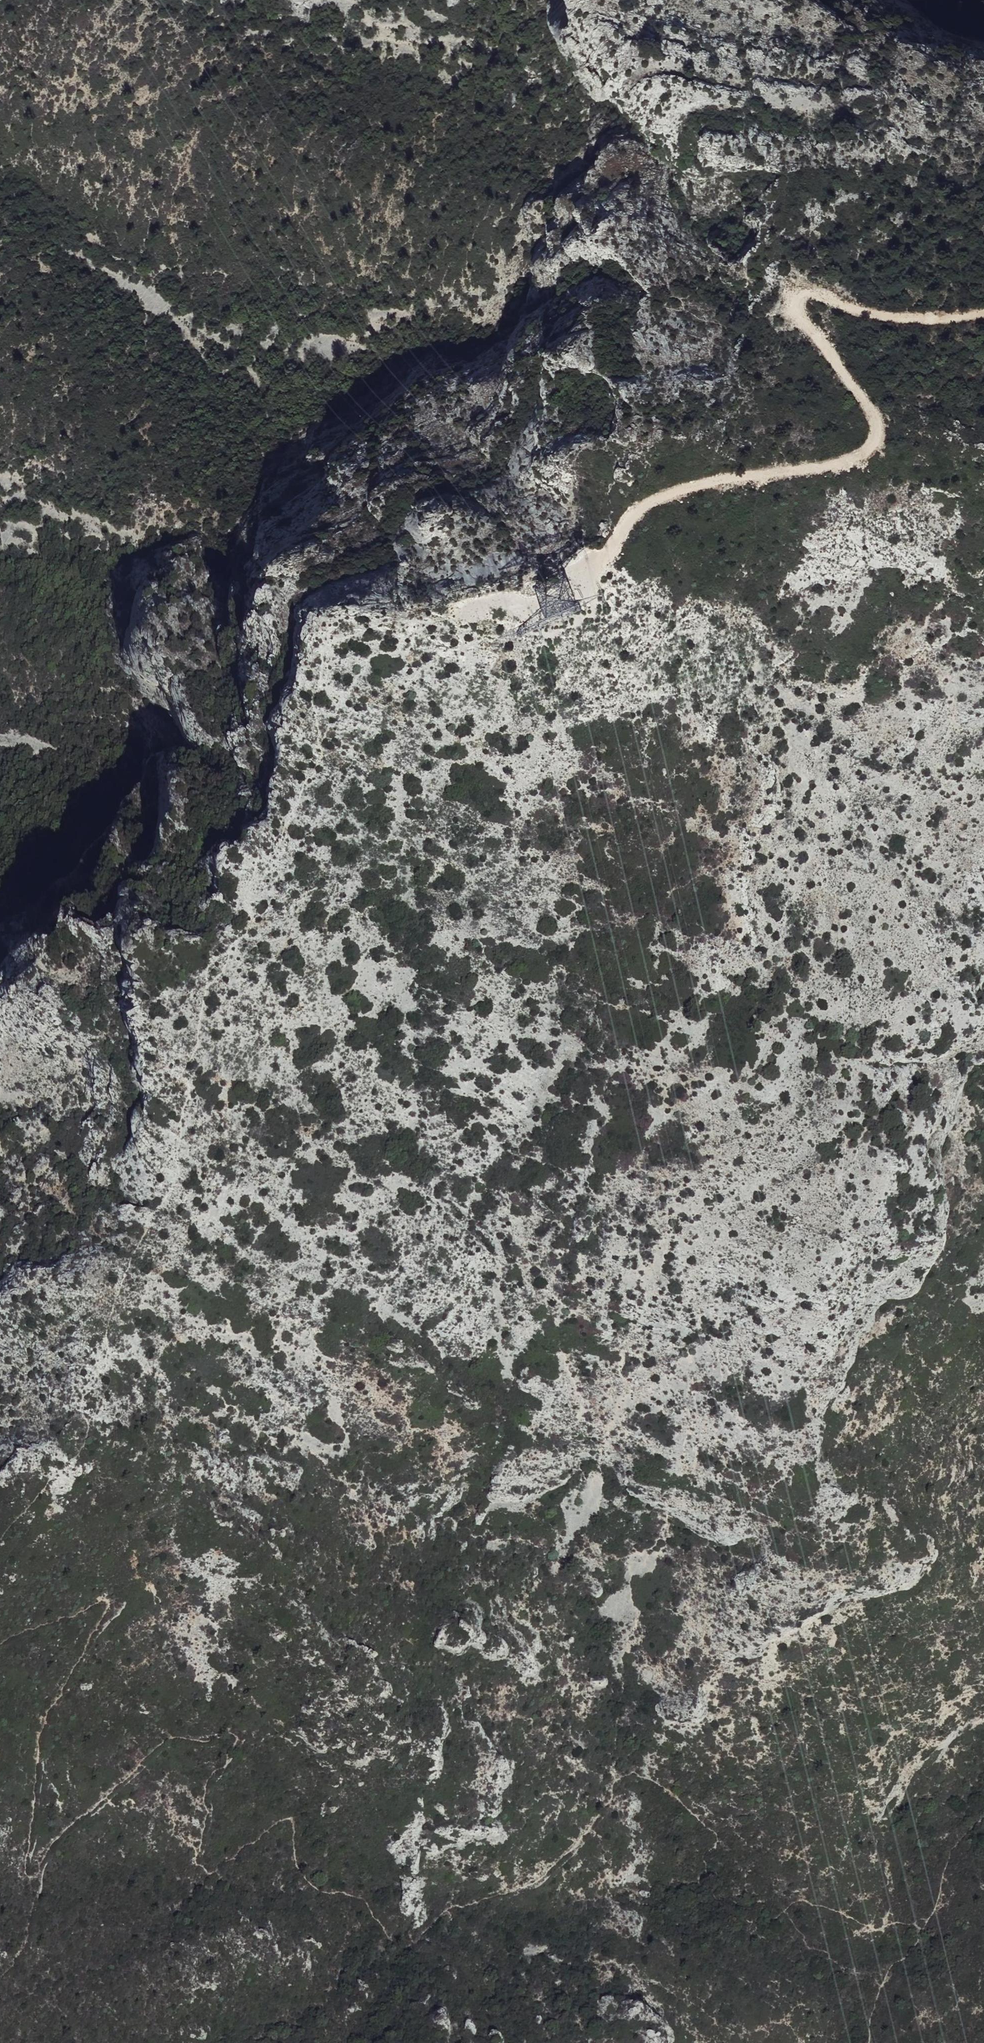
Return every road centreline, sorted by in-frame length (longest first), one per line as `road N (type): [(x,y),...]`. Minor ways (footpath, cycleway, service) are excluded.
road 1 (track): [(450,617),(576,588),(647,505),(725,480),(835,465),(874,442),(878,421),(798,311),(806,295),(895,319),(983,313)]

